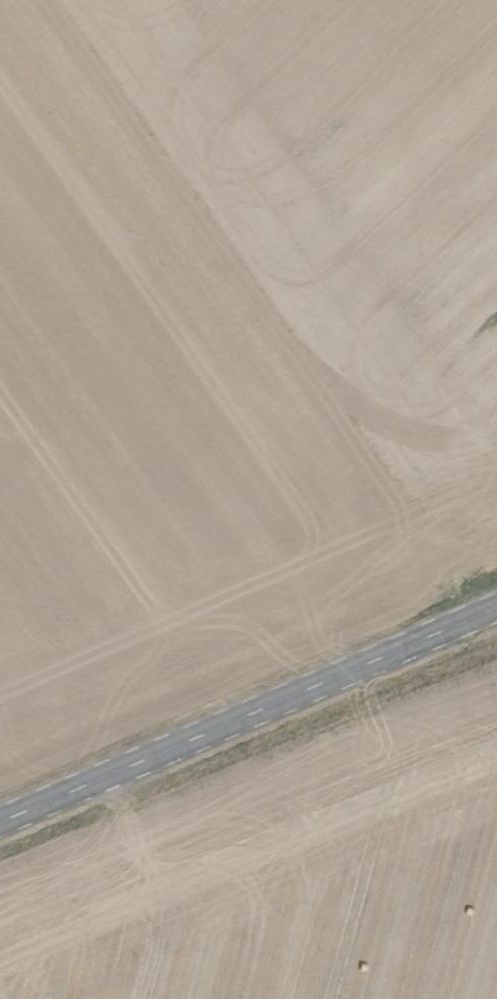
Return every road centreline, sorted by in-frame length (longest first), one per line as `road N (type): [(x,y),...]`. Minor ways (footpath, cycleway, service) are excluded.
road 1 (tertiary): [(0,820),(496,606)]

